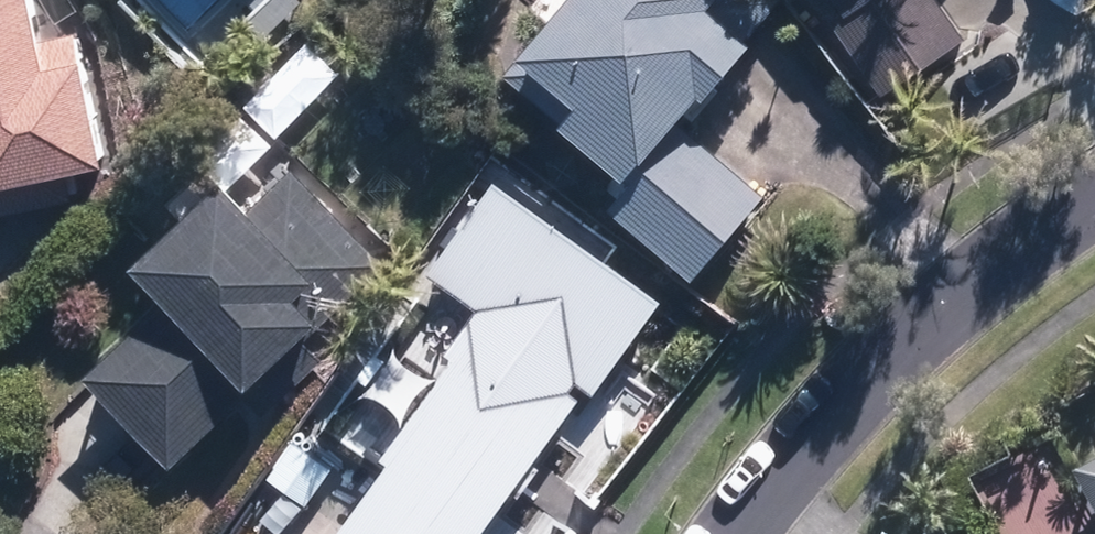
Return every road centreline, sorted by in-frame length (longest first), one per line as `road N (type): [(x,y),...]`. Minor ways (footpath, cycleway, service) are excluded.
road 1 (residential): [(1094,211),(931,316),(770,480),(734,533)]

